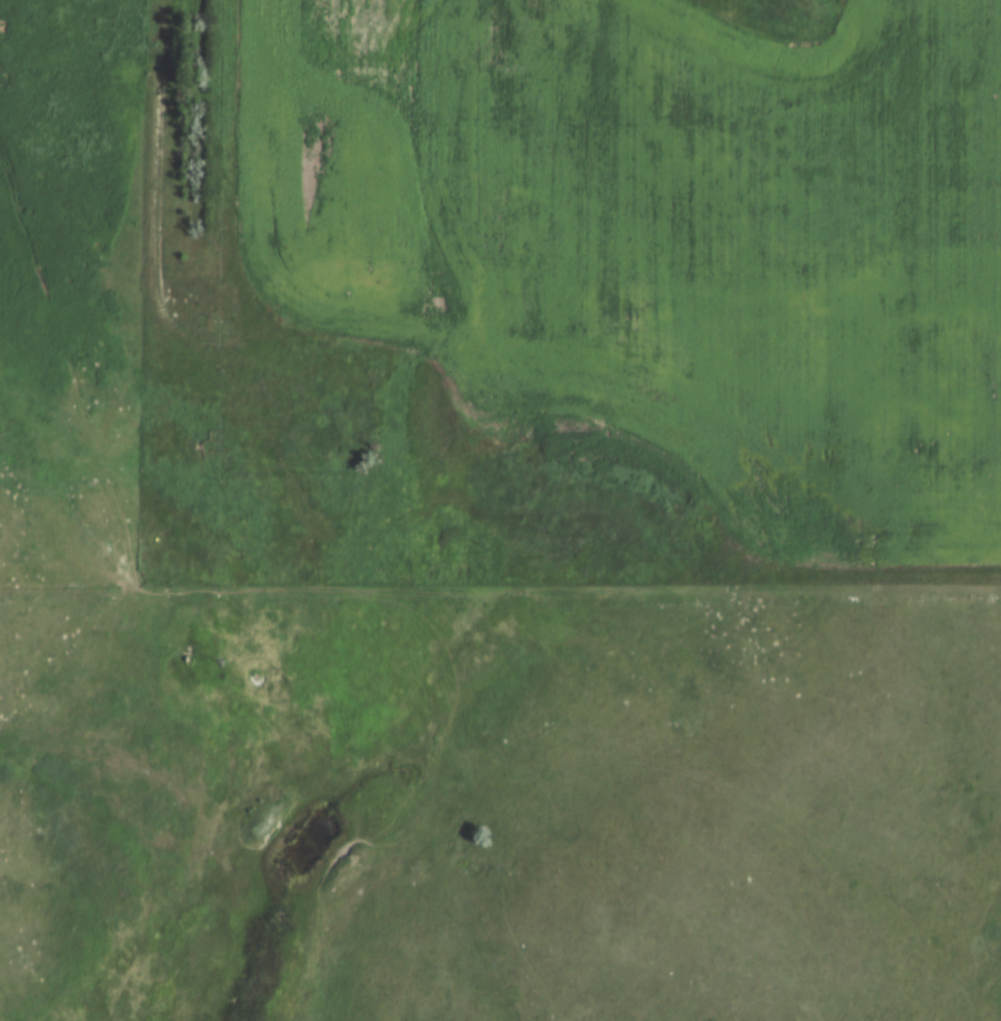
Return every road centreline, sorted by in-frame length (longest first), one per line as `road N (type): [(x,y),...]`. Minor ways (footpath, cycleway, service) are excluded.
road 1 (track): [(164,0),(155,260),(169,321),(190,331),(221,340),(497,278),(577,270),(823,252),(1000,252)]

